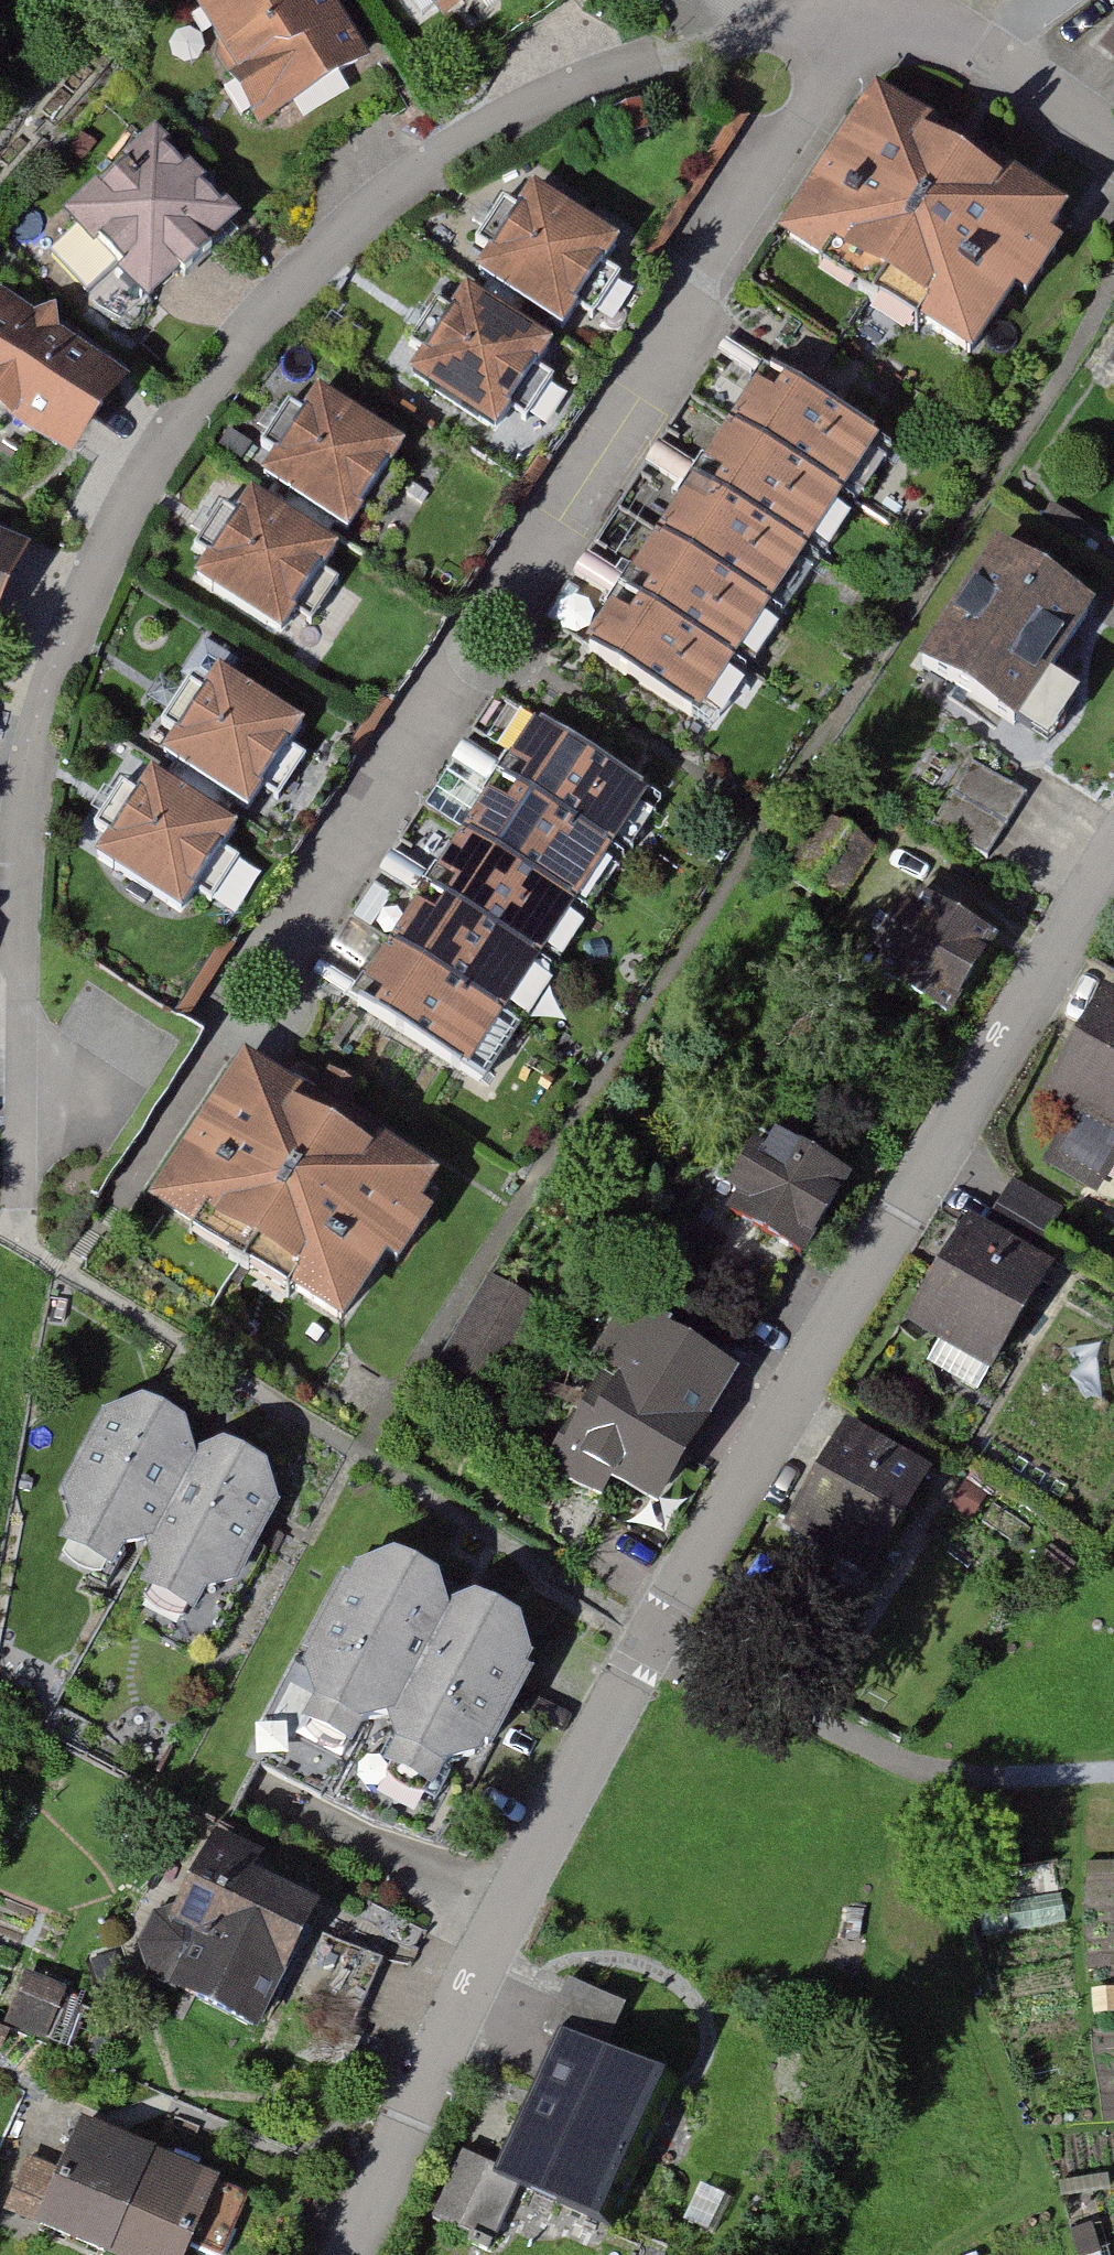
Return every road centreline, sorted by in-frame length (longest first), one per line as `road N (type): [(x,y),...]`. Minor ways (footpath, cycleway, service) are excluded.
road 1 (residential): [(881,8),(783,17),(567,88),(454,147),(376,200),(293,276),(189,408),(133,490),(92,581),(41,754),(24,867),(20,1247)]
road 2 (residential): [(881,8),(231,1005)]
road 3 (residential): [(651,1638),(1113,860)]
road 4 (residential): [(354,2254),(422,2091),(651,1638)]
road 5 (residential): [(1113,1772),(1003,1777),(919,1768),(651,1638)]
road 6 (residential): [(1113,138),(976,47),(881,8)]

